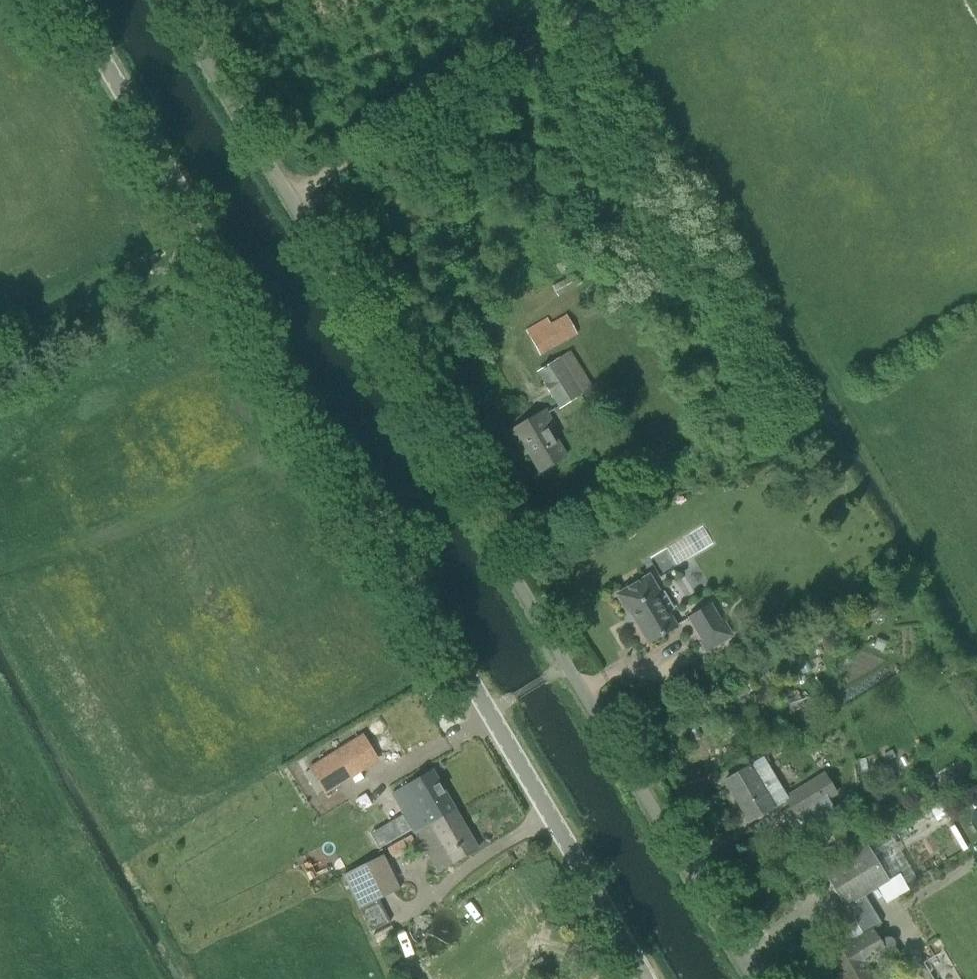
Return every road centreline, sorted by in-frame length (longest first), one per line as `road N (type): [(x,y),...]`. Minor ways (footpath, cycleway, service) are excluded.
road 1 (tertiary): [(646,978),(63,0)]
road 2 (unclassified): [(754,978),(176,0)]
road 3 (track): [(621,0),(299,205)]

